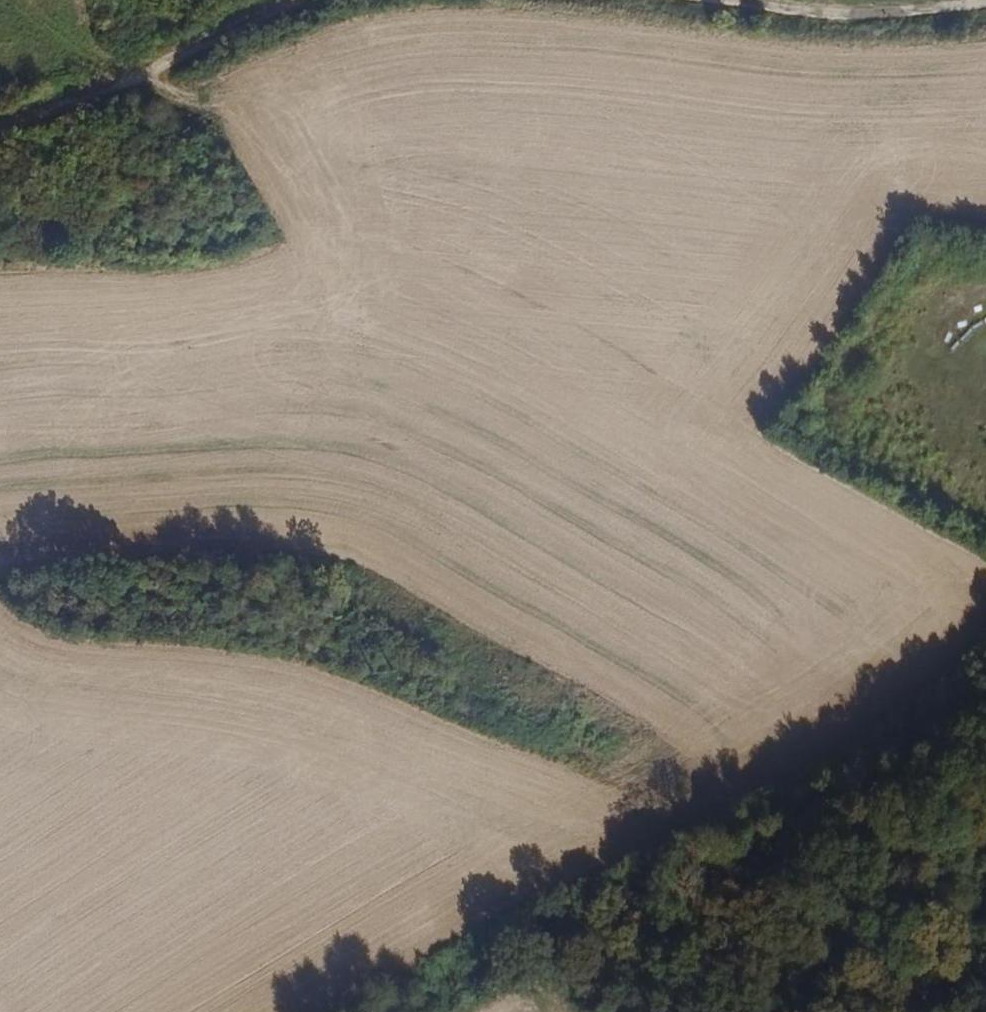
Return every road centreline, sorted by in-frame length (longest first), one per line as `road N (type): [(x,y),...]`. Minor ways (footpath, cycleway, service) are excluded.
road 1 (track): [(296,0),(0,128)]
road 2 (track): [(985,1),(865,13),(751,0)]

